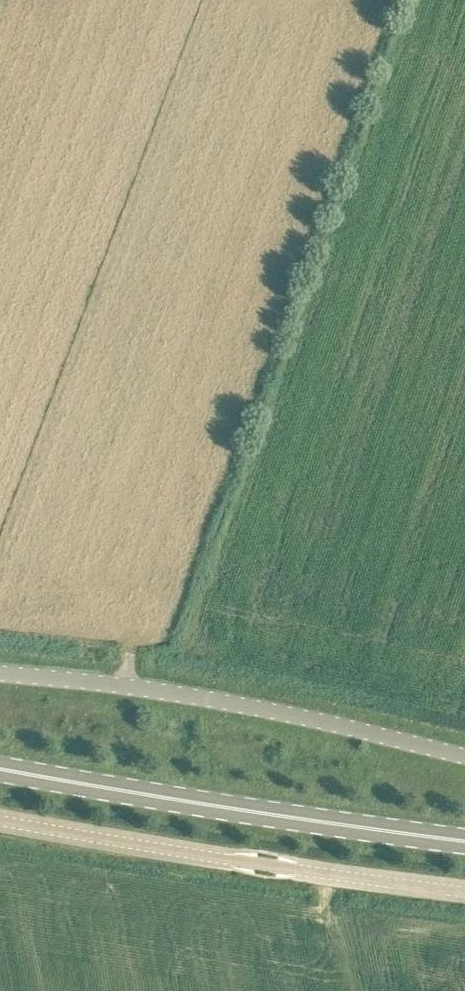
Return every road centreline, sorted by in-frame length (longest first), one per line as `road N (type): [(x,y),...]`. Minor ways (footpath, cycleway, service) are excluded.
road 1 (unclassified): [(464,754),(209,700),(0,673)]
road 2 (secondary): [(464,841),(0,767)]
road 3 (unclassified): [(464,891),(0,817)]

